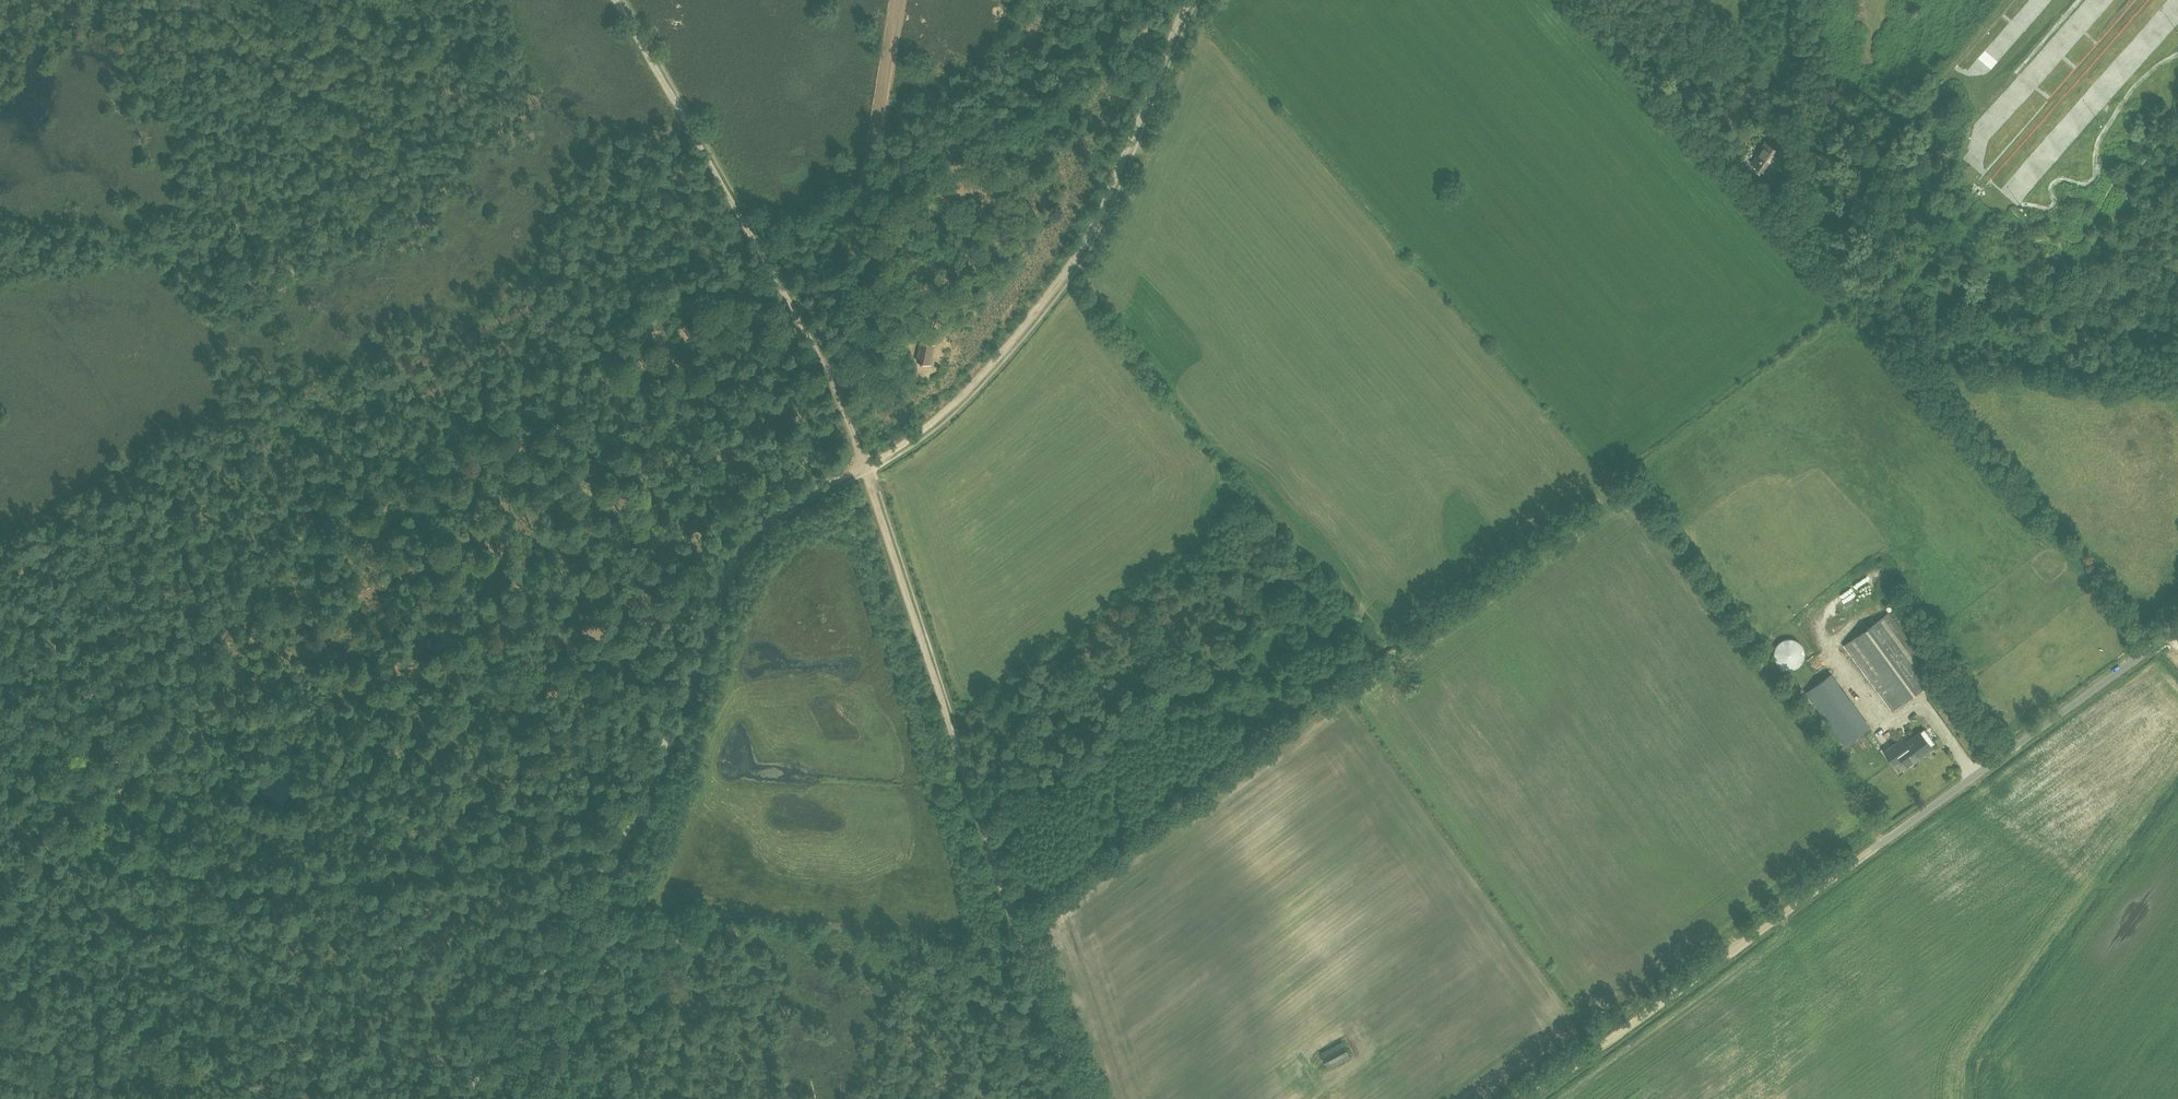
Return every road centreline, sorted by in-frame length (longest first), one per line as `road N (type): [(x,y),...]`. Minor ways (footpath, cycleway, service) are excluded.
road 1 (track): [(0,907),(222,901),(448,850),(656,493),(693,471),(709,400),(664,326),(778,259)]
road 2 (track): [(664,326),(326,525),(22,843)]
road 3 (track): [(462,1098),(640,801),(738,548),(802,499),(863,468)]
road 4 (track): [(1074,1098),(863,468)]
road 5 (track): [(871,464),(967,391),(1076,263),(1192,0)]
road 6 (track): [(863,468),(824,355),(621,0)]
road 7 (track): [(1530,1098),(1867,854)]
road 8 (unclassified): [(2177,629),(1867,854)]
road 9 (track): [(840,371),(898,0)]

